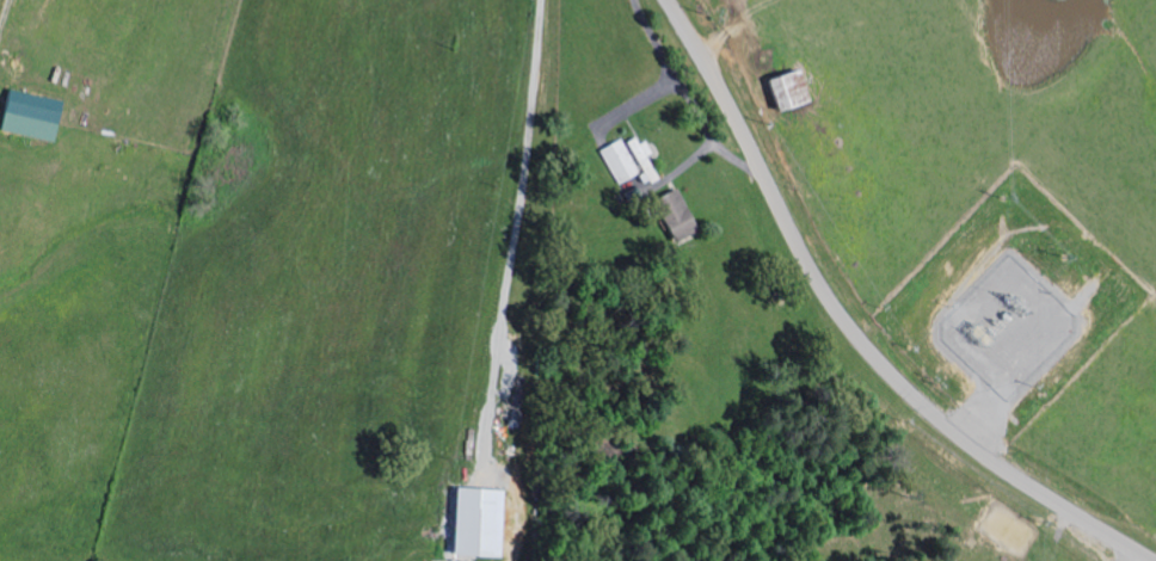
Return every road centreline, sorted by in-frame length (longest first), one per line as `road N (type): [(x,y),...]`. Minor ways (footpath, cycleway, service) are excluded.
road 1 (tertiary): [(1155,560),(998,466),(878,360),(801,258),(665,0)]

